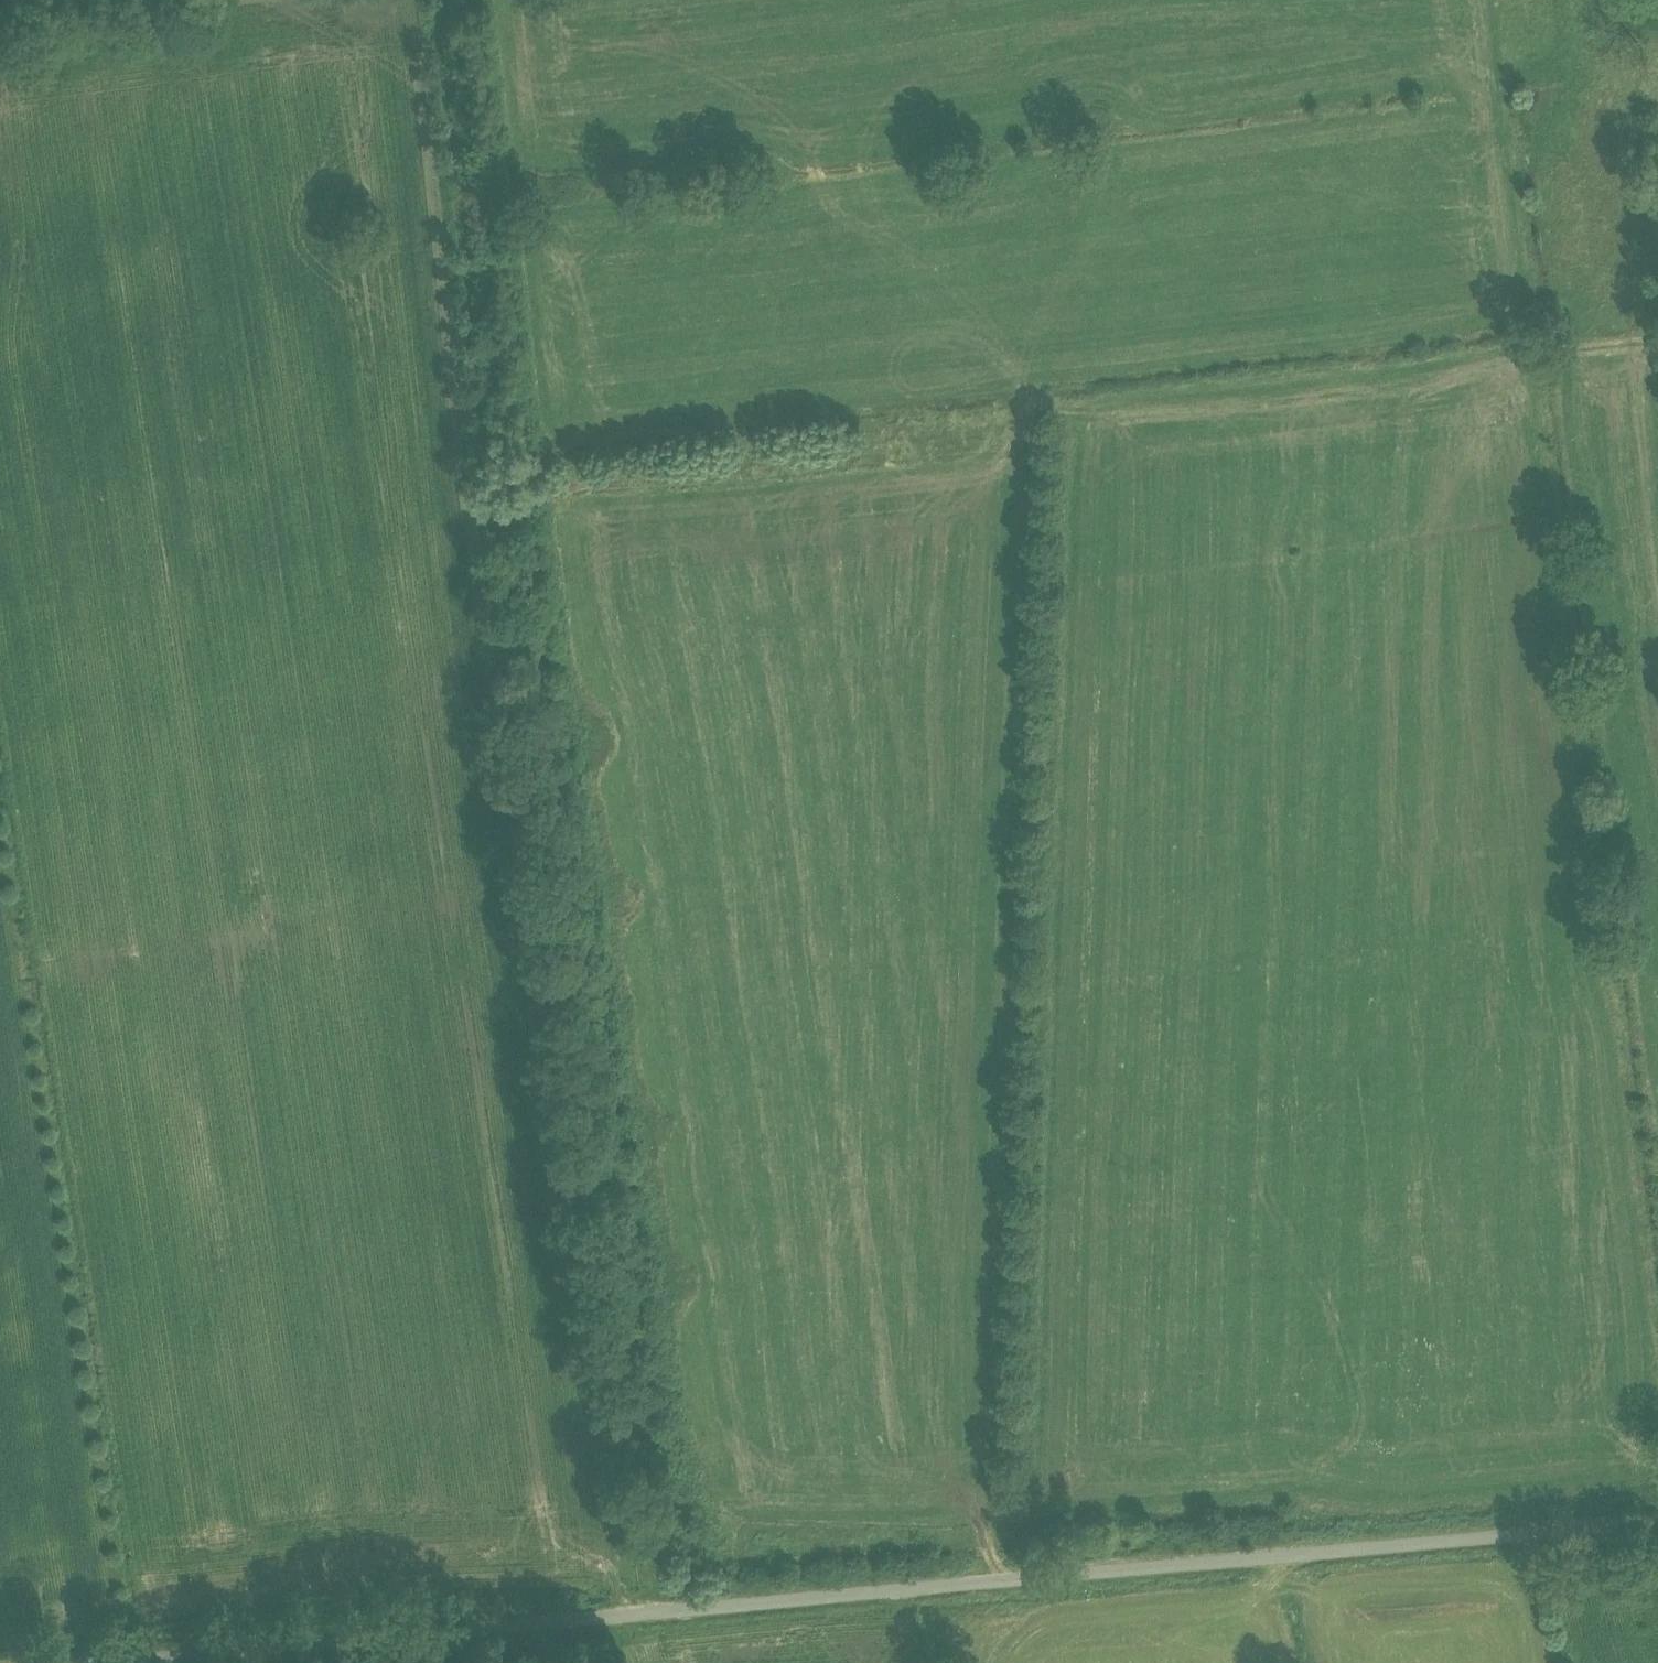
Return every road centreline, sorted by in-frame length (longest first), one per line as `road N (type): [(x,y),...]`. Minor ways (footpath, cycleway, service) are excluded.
road 1 (unclassified): [(88,1662),(1657,1515)]

